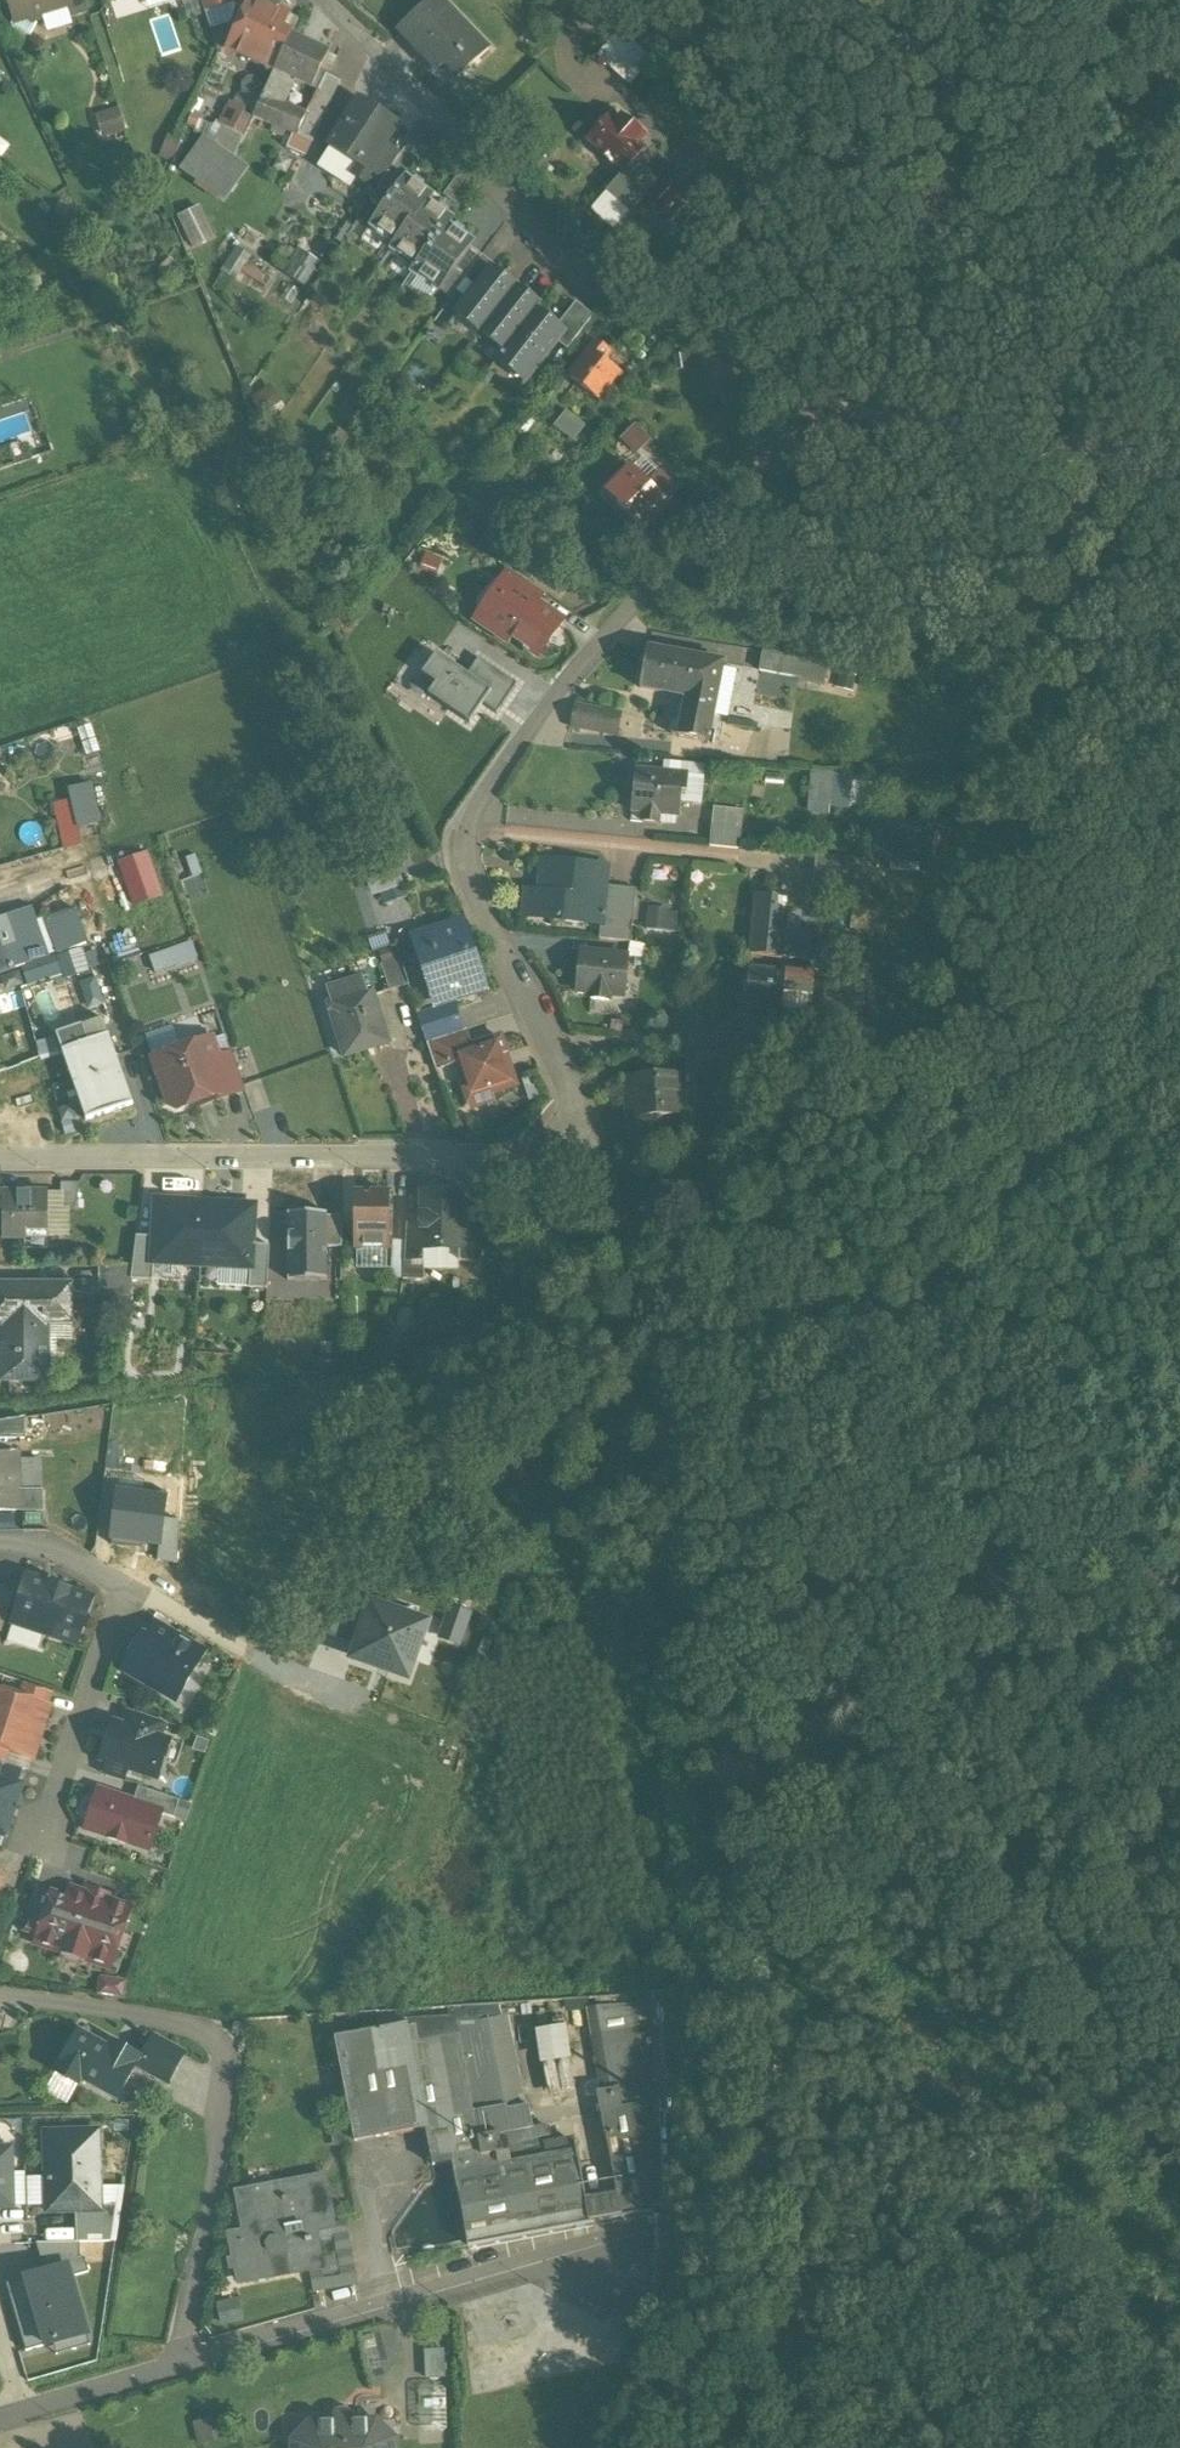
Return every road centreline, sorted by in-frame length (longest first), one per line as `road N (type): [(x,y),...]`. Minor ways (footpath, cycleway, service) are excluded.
road 1 (residential): [(0,1156),(510,1161),(546,1152),(580,1126),(576,1104),(475,891),(469,834),(545,711),(815,415),(780,372),(588,278),(322,0)]
road 2 (track): [(580,1126),(630,1212),(667,1372),(691,1477),(751,1888)]
road 3 (track): [(751,1888),(823,2447)]
road 4 (residential): [(189,2360),(230,2031),(0,2001)]
road 5 (residential): [(189,2360),(656,2242)]
road 6 (track): [(815,415),(1138,471)]
road 7 (residential): [(127,1589),(38,1847)]
road 8 (residential): [(339,1699),(127,1589)]
road 9 (residential): [(0,2418),(189,2360)]
road 10 (residential): [(127,1589),(75,1559),(30,1542),(0,1543)]

